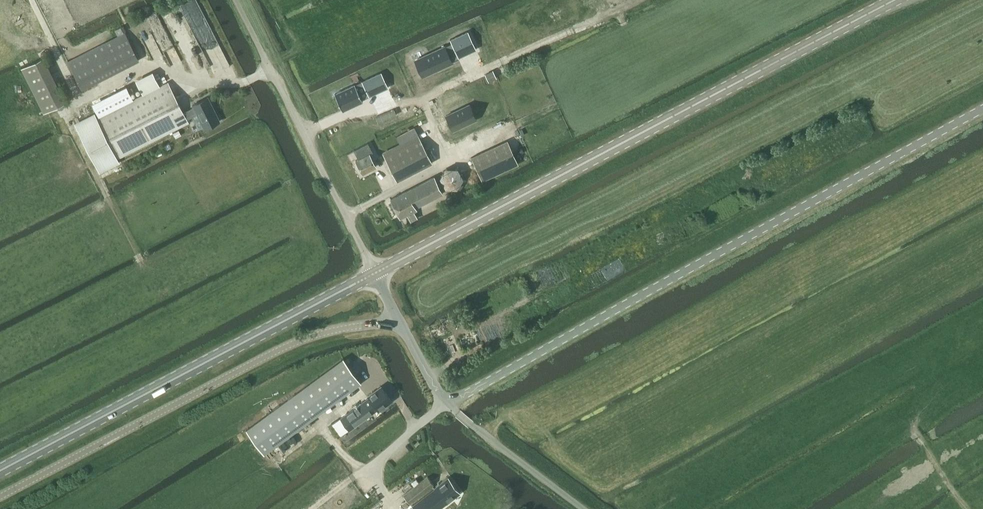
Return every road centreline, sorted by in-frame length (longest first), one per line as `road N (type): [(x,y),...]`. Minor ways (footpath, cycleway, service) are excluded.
road 1 (unclassified): [(448,403),(982,108)]
road 2 (primary): [(375,273),(894,0)]
road 3 (unclassified): [(0,497),(290,344),(398,316)]
road 4 (primary): [(0,473),(375,273)]
road 5 (unclassified): [(375,273),(236,0)]
road 6 (unclassified): [(585,508),(448,403)]

